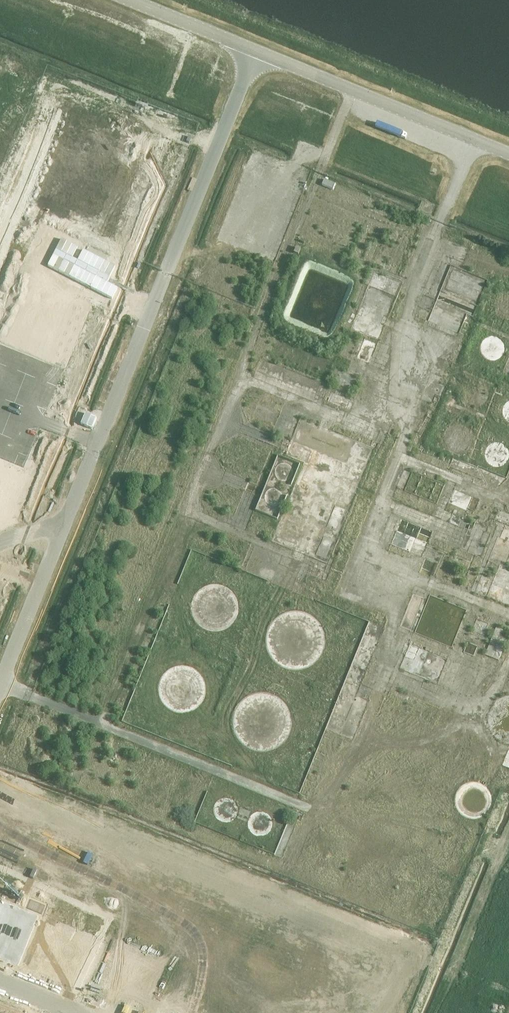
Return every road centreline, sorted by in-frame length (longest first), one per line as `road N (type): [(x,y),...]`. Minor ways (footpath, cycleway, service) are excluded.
road 1 (unclassified): [(508,153),(135,0)]

